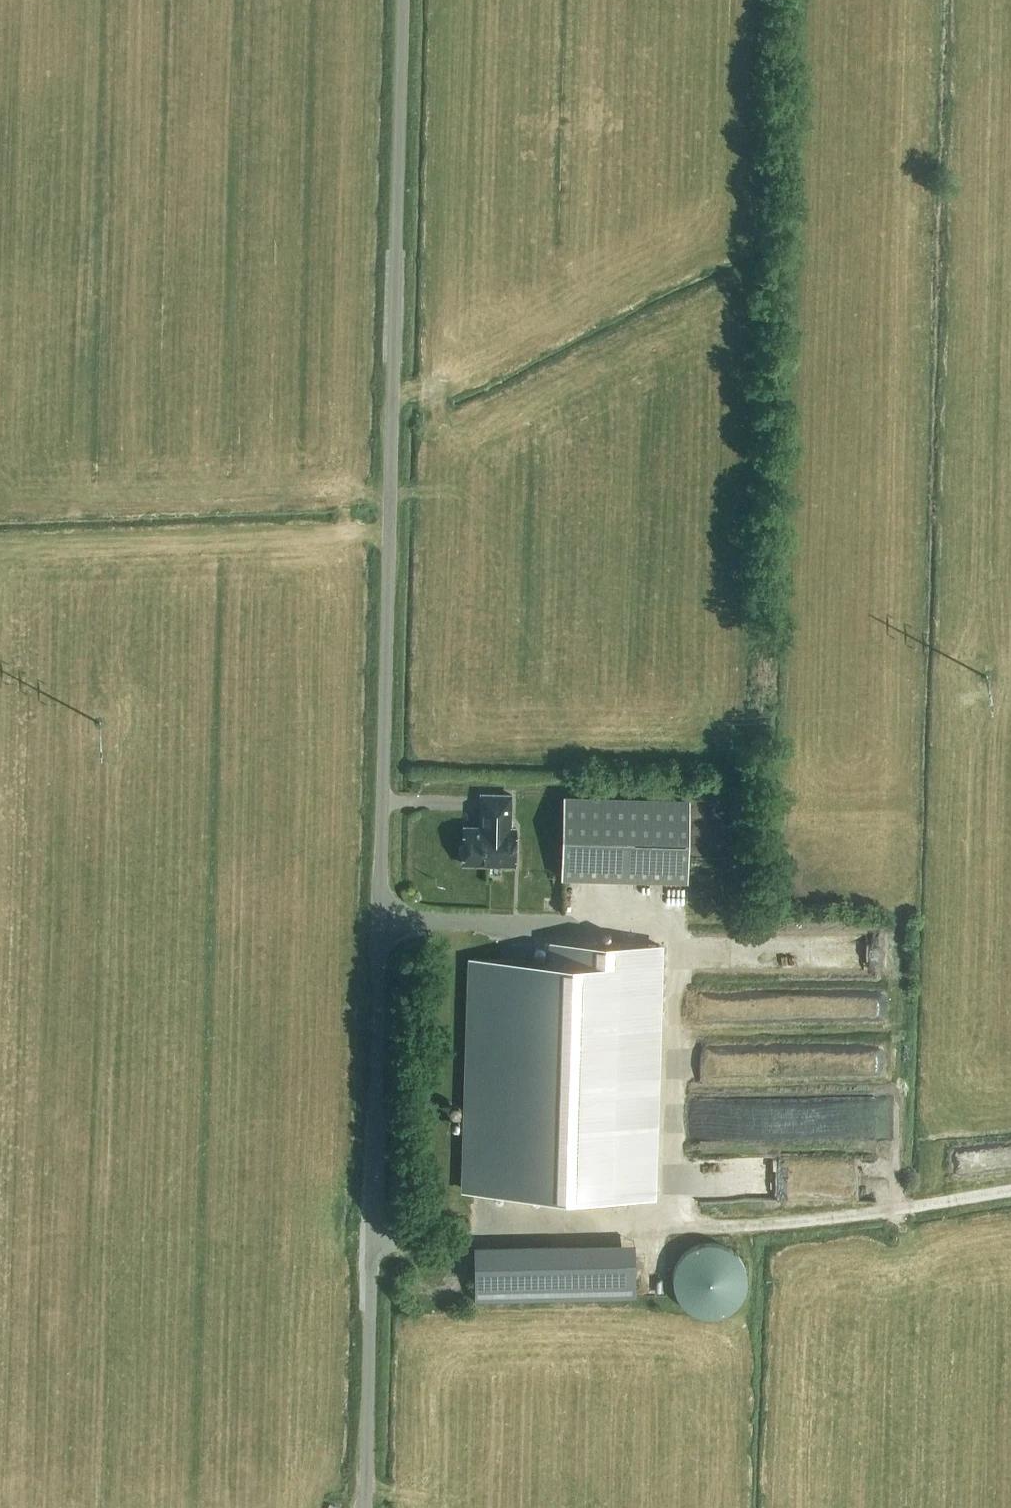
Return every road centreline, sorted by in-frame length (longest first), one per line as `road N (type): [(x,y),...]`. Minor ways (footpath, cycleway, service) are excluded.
road 1 (unclassified): [(362,1507),(404,0)]

